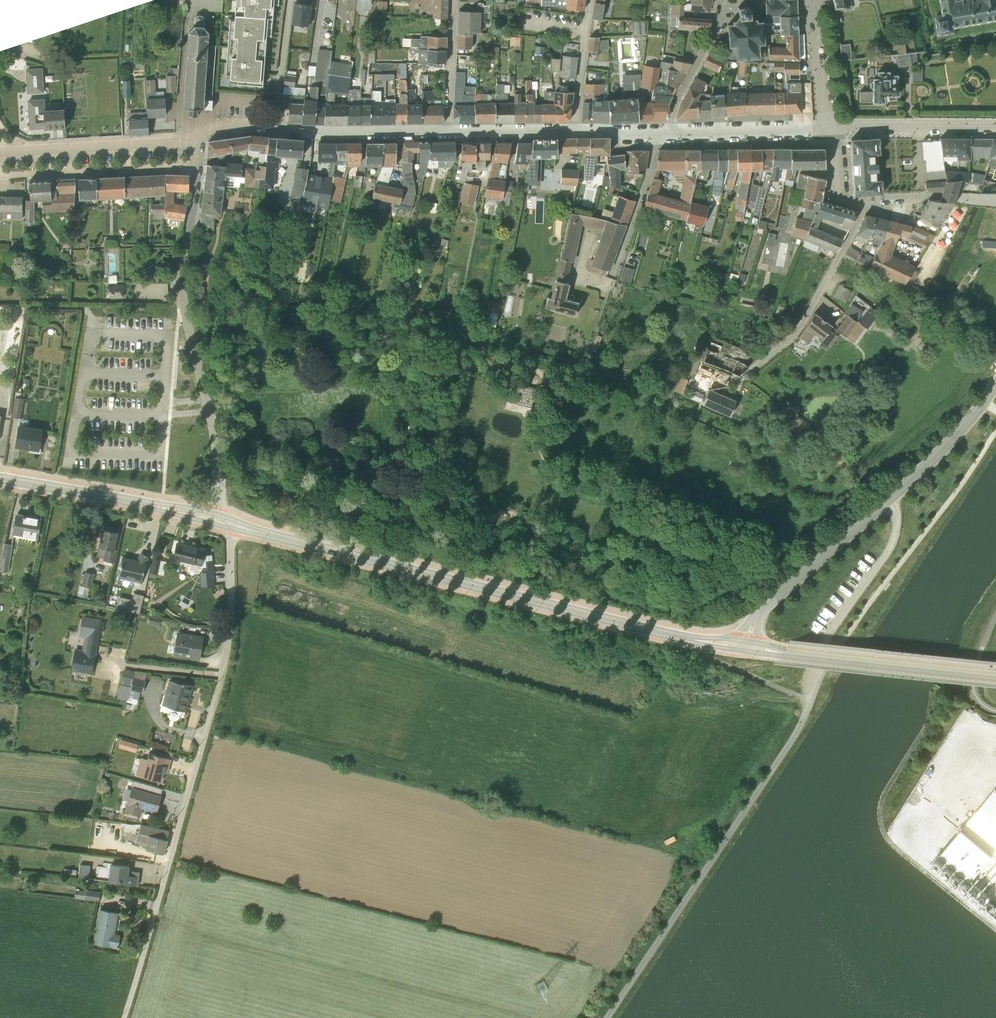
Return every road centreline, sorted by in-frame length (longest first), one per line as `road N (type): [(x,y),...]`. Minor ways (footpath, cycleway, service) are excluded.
road 1 (tertiary): [(746,646),(234,525)]
road 2 (residential): [(234,525),(225,666),(121,1017)]
road 3 (residential): [(197,135),(183,271),(218,470),(211,519)]
road 4 (unclassified): [(746,646),(760,608),(941,449),(995,383)]
road 5 (tertiary): [(995,673),(746,646)]
road 6 (tertiary): [(211,519),(0,479)]
road 7 (residential): [(0,152),(197,135)]
road 8 (residential): [(759,363),(795,334),(869,202)]
road 9 (residential): [(275,128),(449,131)]
road 10 (residential): [(825,126),(995,128)]
road 11 (residential): [(673,132),(825,126)]
road 12 (residential): [(611,278),(655,133)]
road 13 (residential): [(721,0),(715,30),(673,103),(673,132)]
road 14 (residential): [(573,131),(591,0)]
road 15 (residential): [(449,131),(454,0)]
road 16 (residential): [(290,0),(275,128)]
road 17 (residential): [(825,126),(807,0)]
road 18 (residential): [(869,202),(995,200)]
road 19 (residential): [(449,131),(573,131)]

